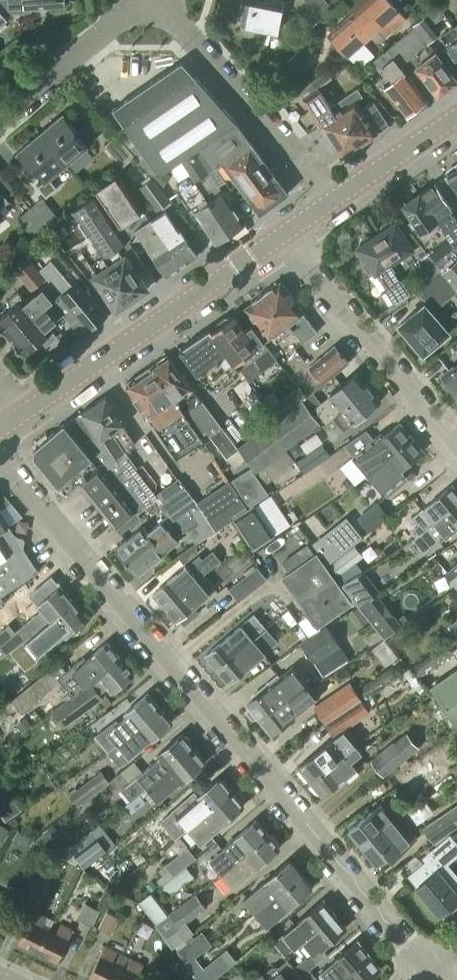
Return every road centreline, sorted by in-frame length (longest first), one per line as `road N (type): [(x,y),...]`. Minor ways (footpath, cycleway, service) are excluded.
road 1 (residential): [(431,975),(0,456)]
road 2 (tertiary): [(287,233),(24,413)]
road 3 (residential): [(334,200),(155,0)]
road 4 (residential): [(456,441),(287,233)]
road 5 (residential): [(145,0),(0,120)]
road 6 (tertiary): [(456,118),(334,200)]

